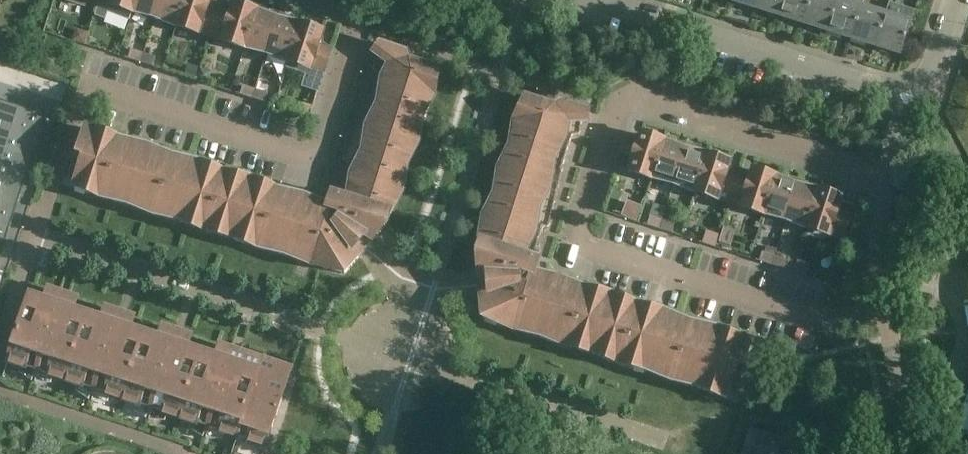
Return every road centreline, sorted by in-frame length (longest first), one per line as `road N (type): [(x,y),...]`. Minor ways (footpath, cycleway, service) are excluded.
road 1 (residential): [(884,185),(624,104),(578,244),(823,322),(887,311)]
road 2 (residential): [(36,236),(698,453)]
road 3 (residential): [(314,0),(363,18),(317,160),(85,85),(36,236)]
road 4 (residential): [(899,94),(604,0)]
road 5 (residential): [(0,391),(184,453)]
road 6 (residential): [(887,311),(911,376),(909,453)]
road 7 (residential): [(884,185),(879,262),(887,311)]

